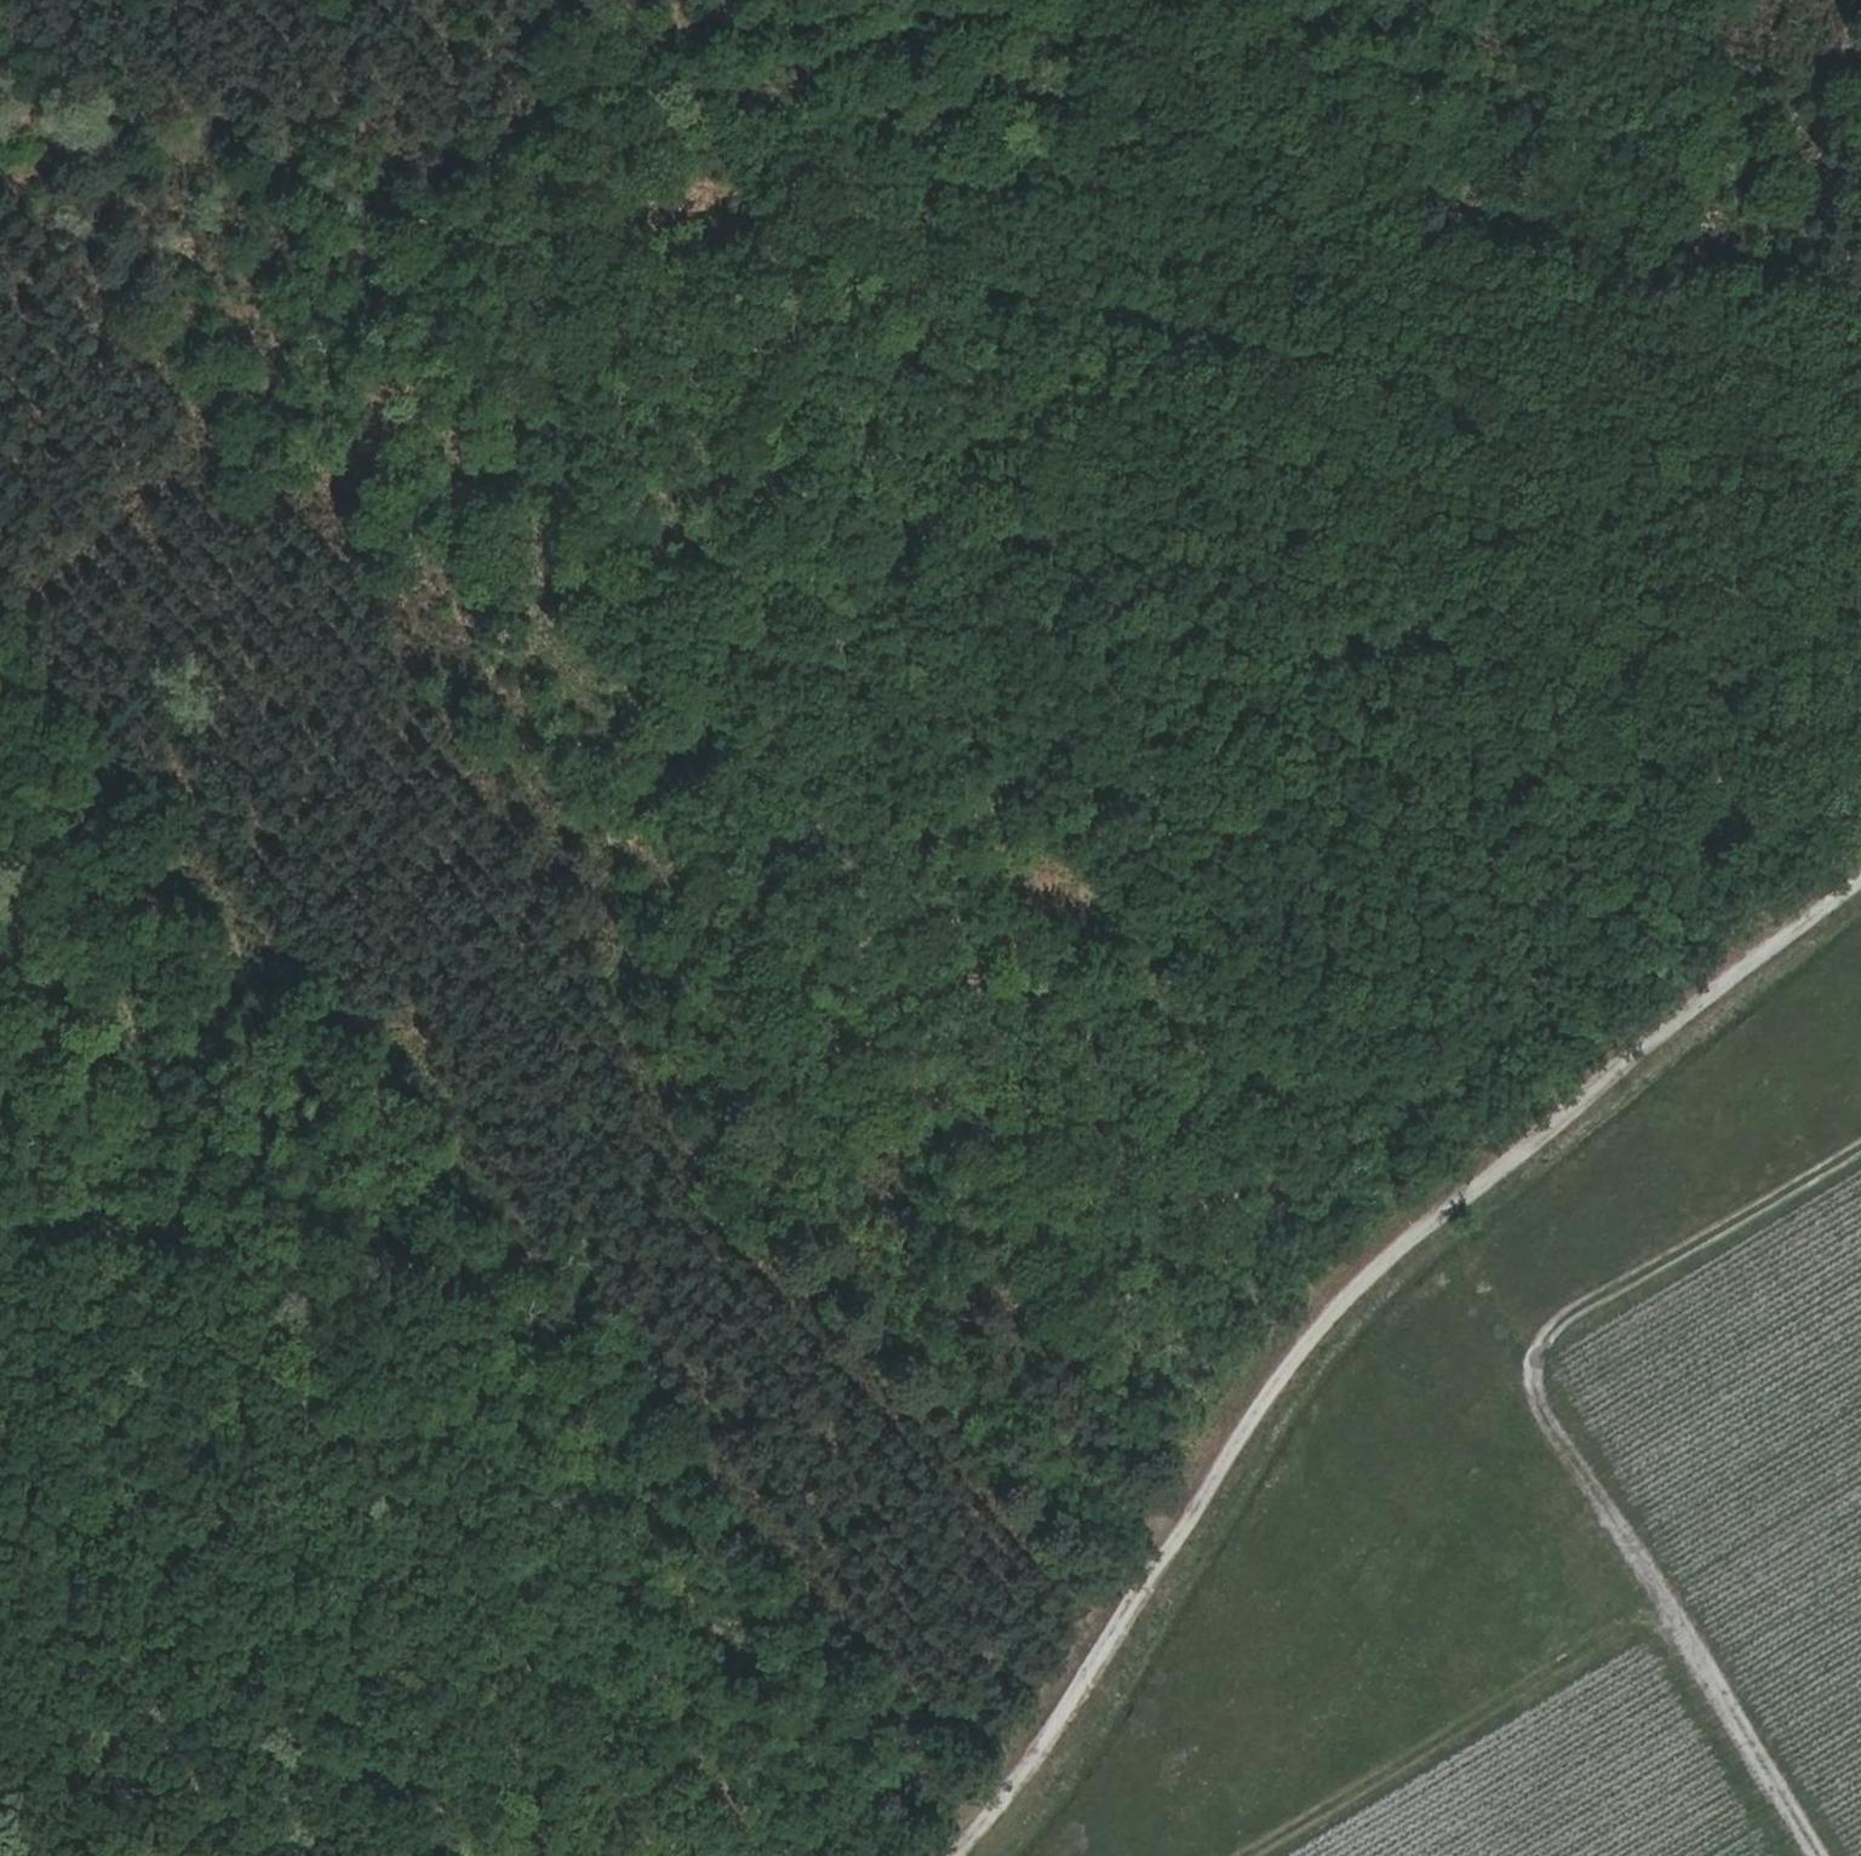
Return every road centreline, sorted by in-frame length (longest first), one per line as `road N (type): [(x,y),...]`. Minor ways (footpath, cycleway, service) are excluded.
road 1 (track): [(1860,878),(1683,1003),(1505,1170),(1392,1245),(1244,1425),(989,1816),(949,1855)]

